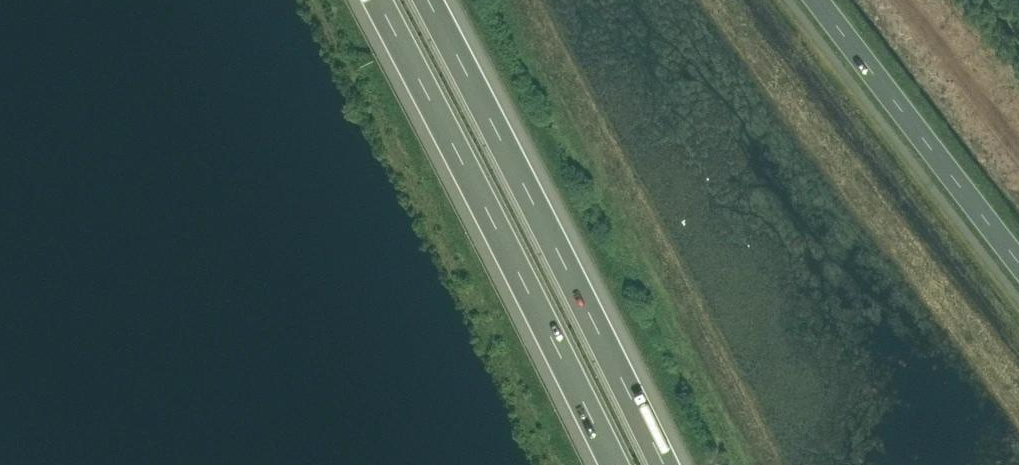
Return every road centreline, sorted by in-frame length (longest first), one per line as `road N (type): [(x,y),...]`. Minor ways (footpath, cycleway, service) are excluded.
road 1 (motorway): [(665,464),(429,0)]
road 2 (motorway): [(380,0),(616,464)]
road 3 (tertiary): [(1018,264),(816,0)]

